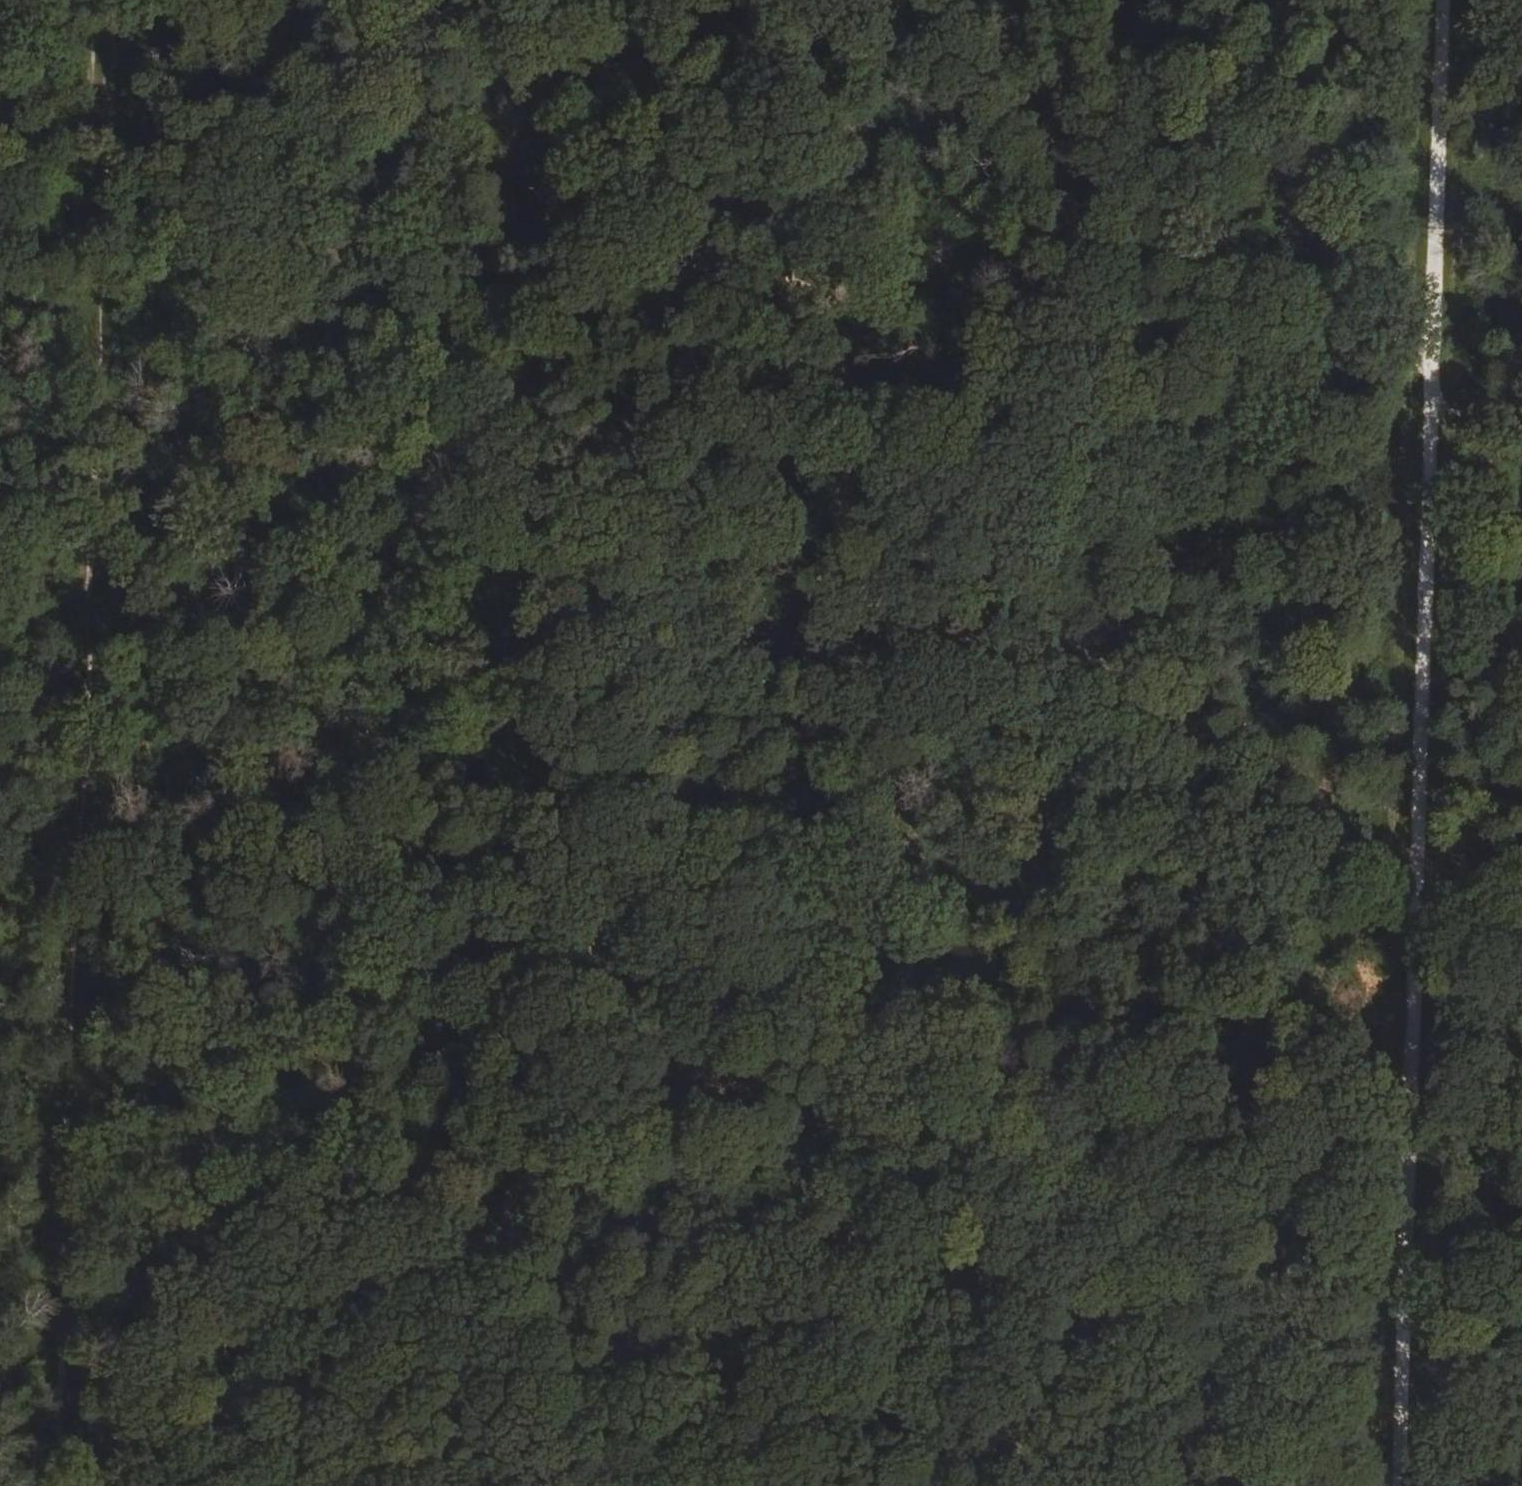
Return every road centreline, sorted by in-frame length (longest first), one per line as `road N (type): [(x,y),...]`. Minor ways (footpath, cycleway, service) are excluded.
road 1 (track): [(139,0),(196,755),(129,1485)]
road 2 (track): [(1400,1485),(1445,0)]

